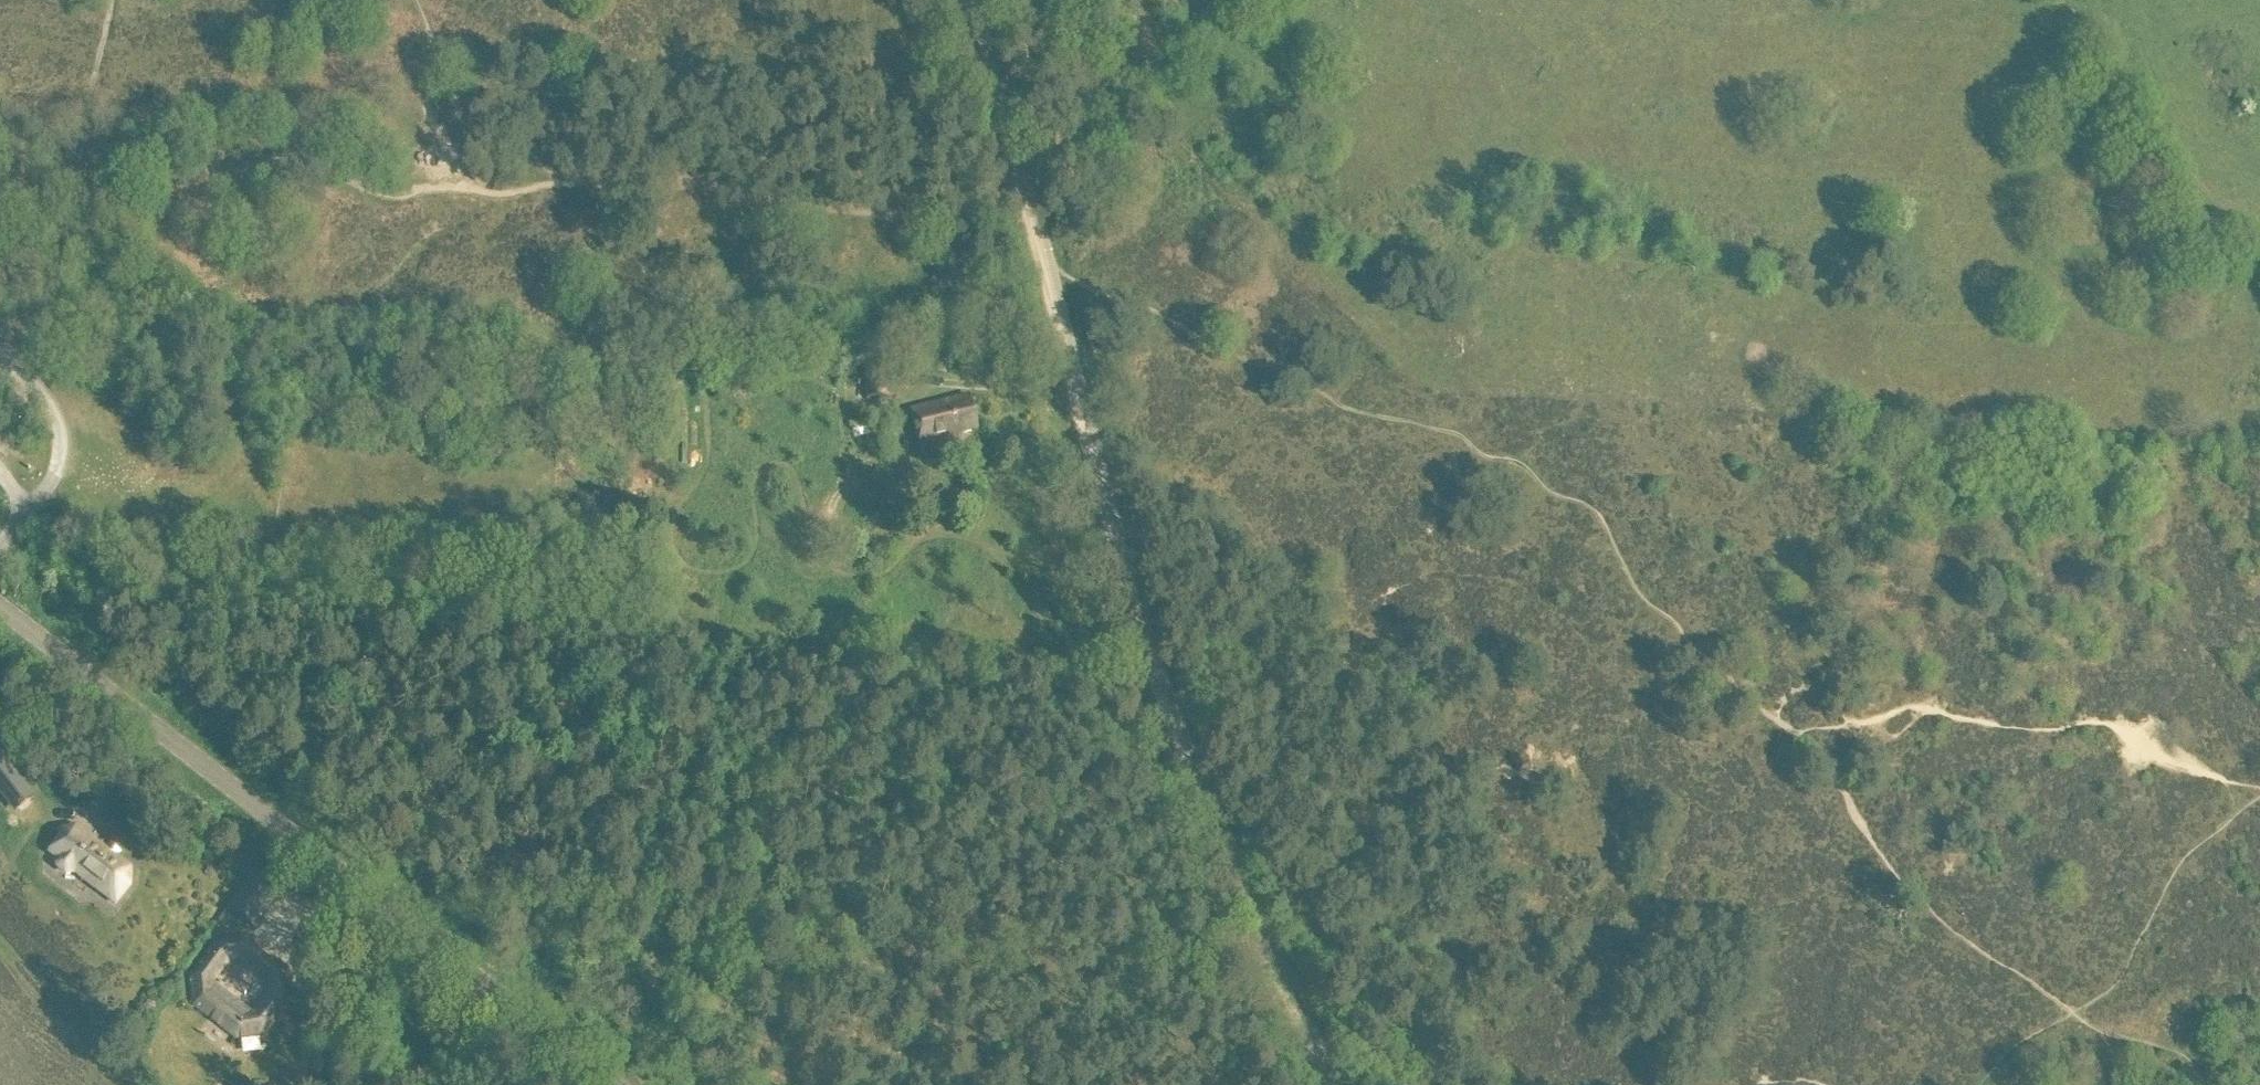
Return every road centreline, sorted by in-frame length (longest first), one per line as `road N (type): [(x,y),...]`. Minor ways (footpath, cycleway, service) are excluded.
road 1 (track): [(1323,1084),(1176,749),(1038,273)]
road 2 (tertiary): [(614,1084),(0,607)]
road 3 (track): [(1021,209),(970,0)]

